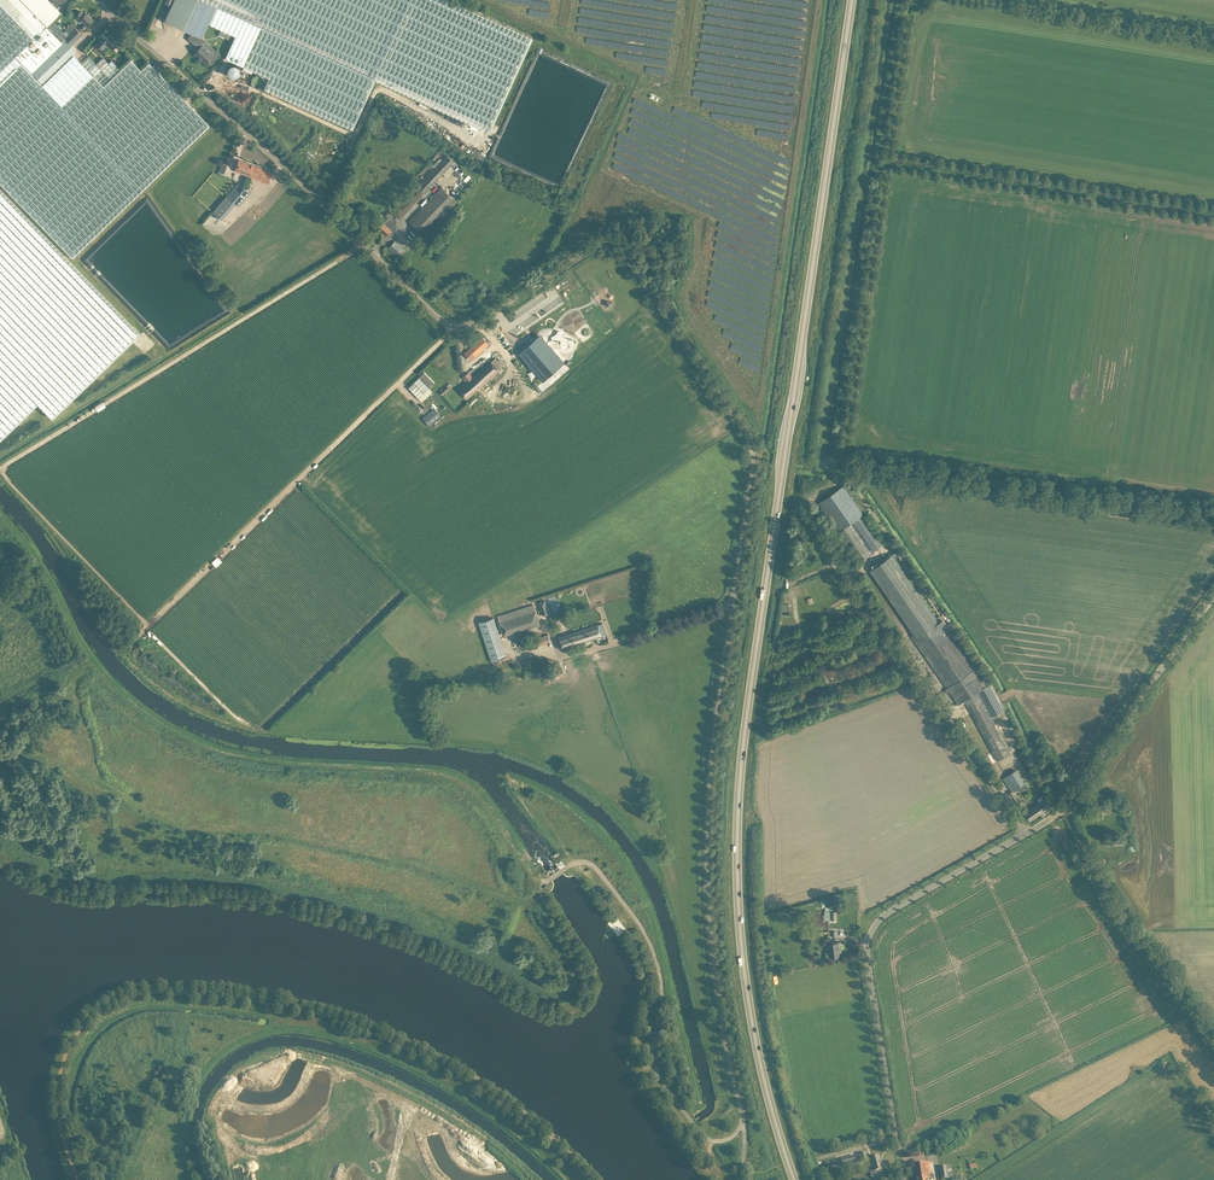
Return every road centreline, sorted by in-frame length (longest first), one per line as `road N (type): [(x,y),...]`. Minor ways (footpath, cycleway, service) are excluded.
road 1 (unclassified): [(541,889),(576,862),(598,869),(643,930),(658,967),(657,1069),(704,1137),(721,1142),(734,1136),(742,1119),(722,1029),(712,834),(720,711),(756,462),(748,426),(630,262),(609,248),(583,251),(471,325),(440,319),(262,147),(94,0)]
road 2 (primary): [(795,1179),(748,994),(739,810),(852,0)]
road 3 (track): [(1213,512),(841,460),(911,0)]
road 4 (track): [(78,1179),(56,1107),(73,1044),(110,1005),(172,993),(263,1001),(411,1048),(503,1102),(589,1179)]
road 5 (unclassified): [(906,1179),(869,954),(877,924),(1031,833)]
road 6 (track): [(142,633),(446,338),(449,325)]
road 7 (track): [(576,862),(644,955),(644,1058),(654,1086),(718,1179)]
road 8 (unclassified): [(1031,833),(839,562)]
road 9 (unclassified): [(1031,833),(1077,797),(1213,597)]
road 10 (track): [(981,0),(1213,39)]

